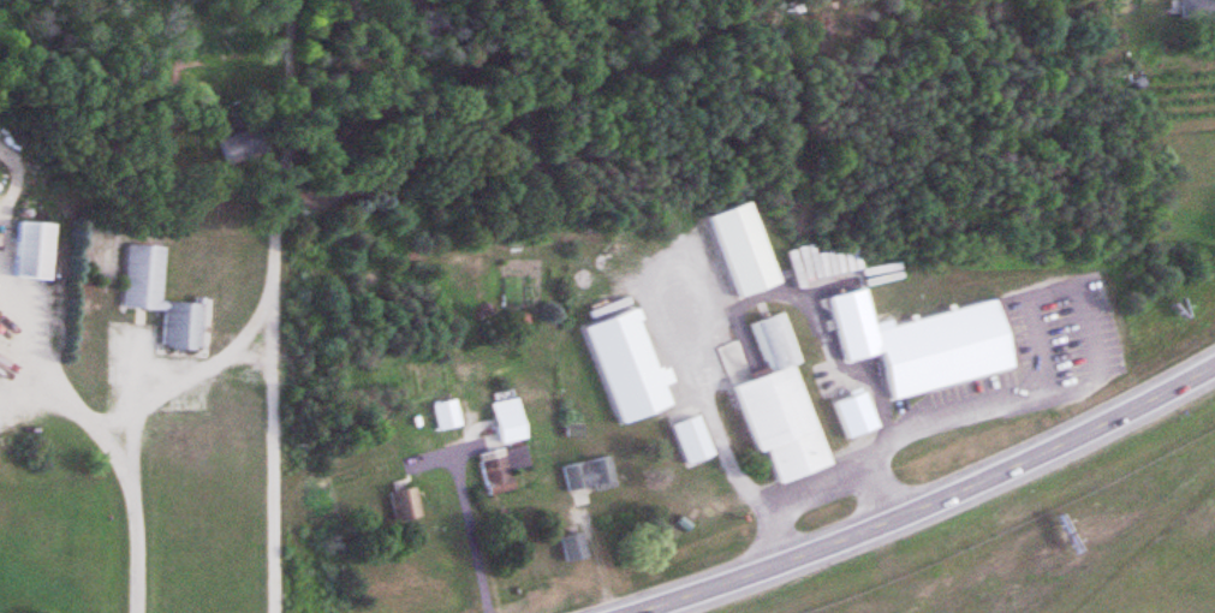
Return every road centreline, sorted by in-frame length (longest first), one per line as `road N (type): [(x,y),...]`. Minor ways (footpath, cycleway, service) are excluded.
road 1 (primary): [(642,612),(1040,458),(1214,366)]

